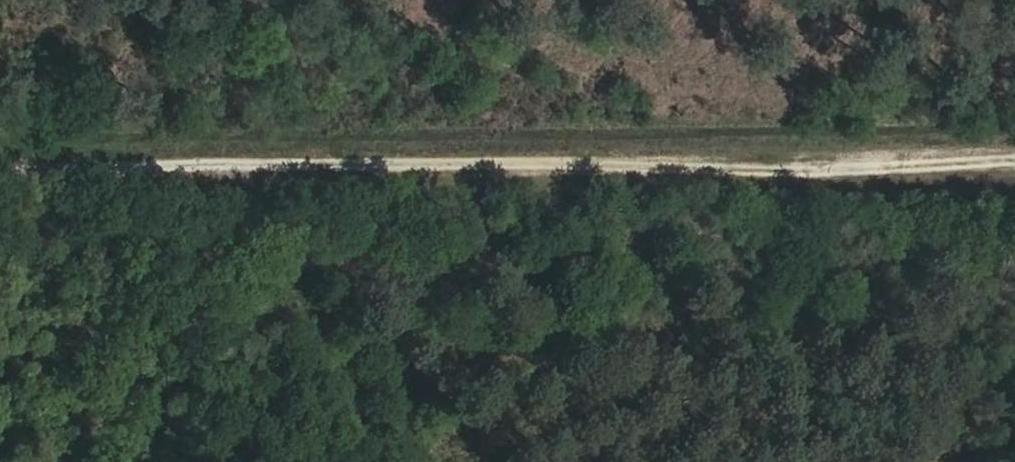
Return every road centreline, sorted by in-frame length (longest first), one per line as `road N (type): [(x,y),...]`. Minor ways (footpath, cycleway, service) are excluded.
road 1 (track): [(0,185),(1014,167)]

